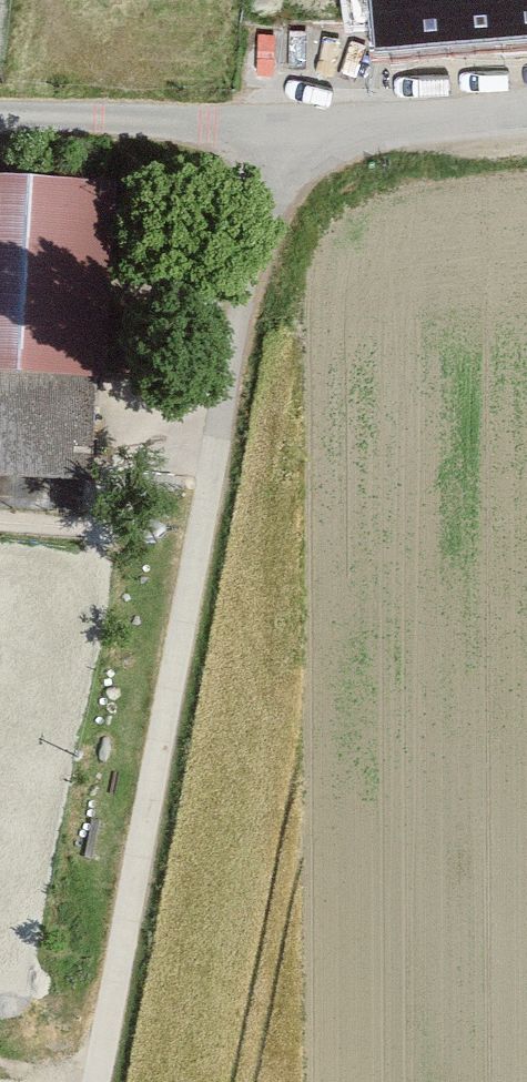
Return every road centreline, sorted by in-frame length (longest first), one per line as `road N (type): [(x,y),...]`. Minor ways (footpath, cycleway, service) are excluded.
road 1 (track): [(96,1081),(283,132),(0,135)]
road 2 (residential): [(526,106),(283,132)]
road 3 (track): [(0,574),(132,569)]

